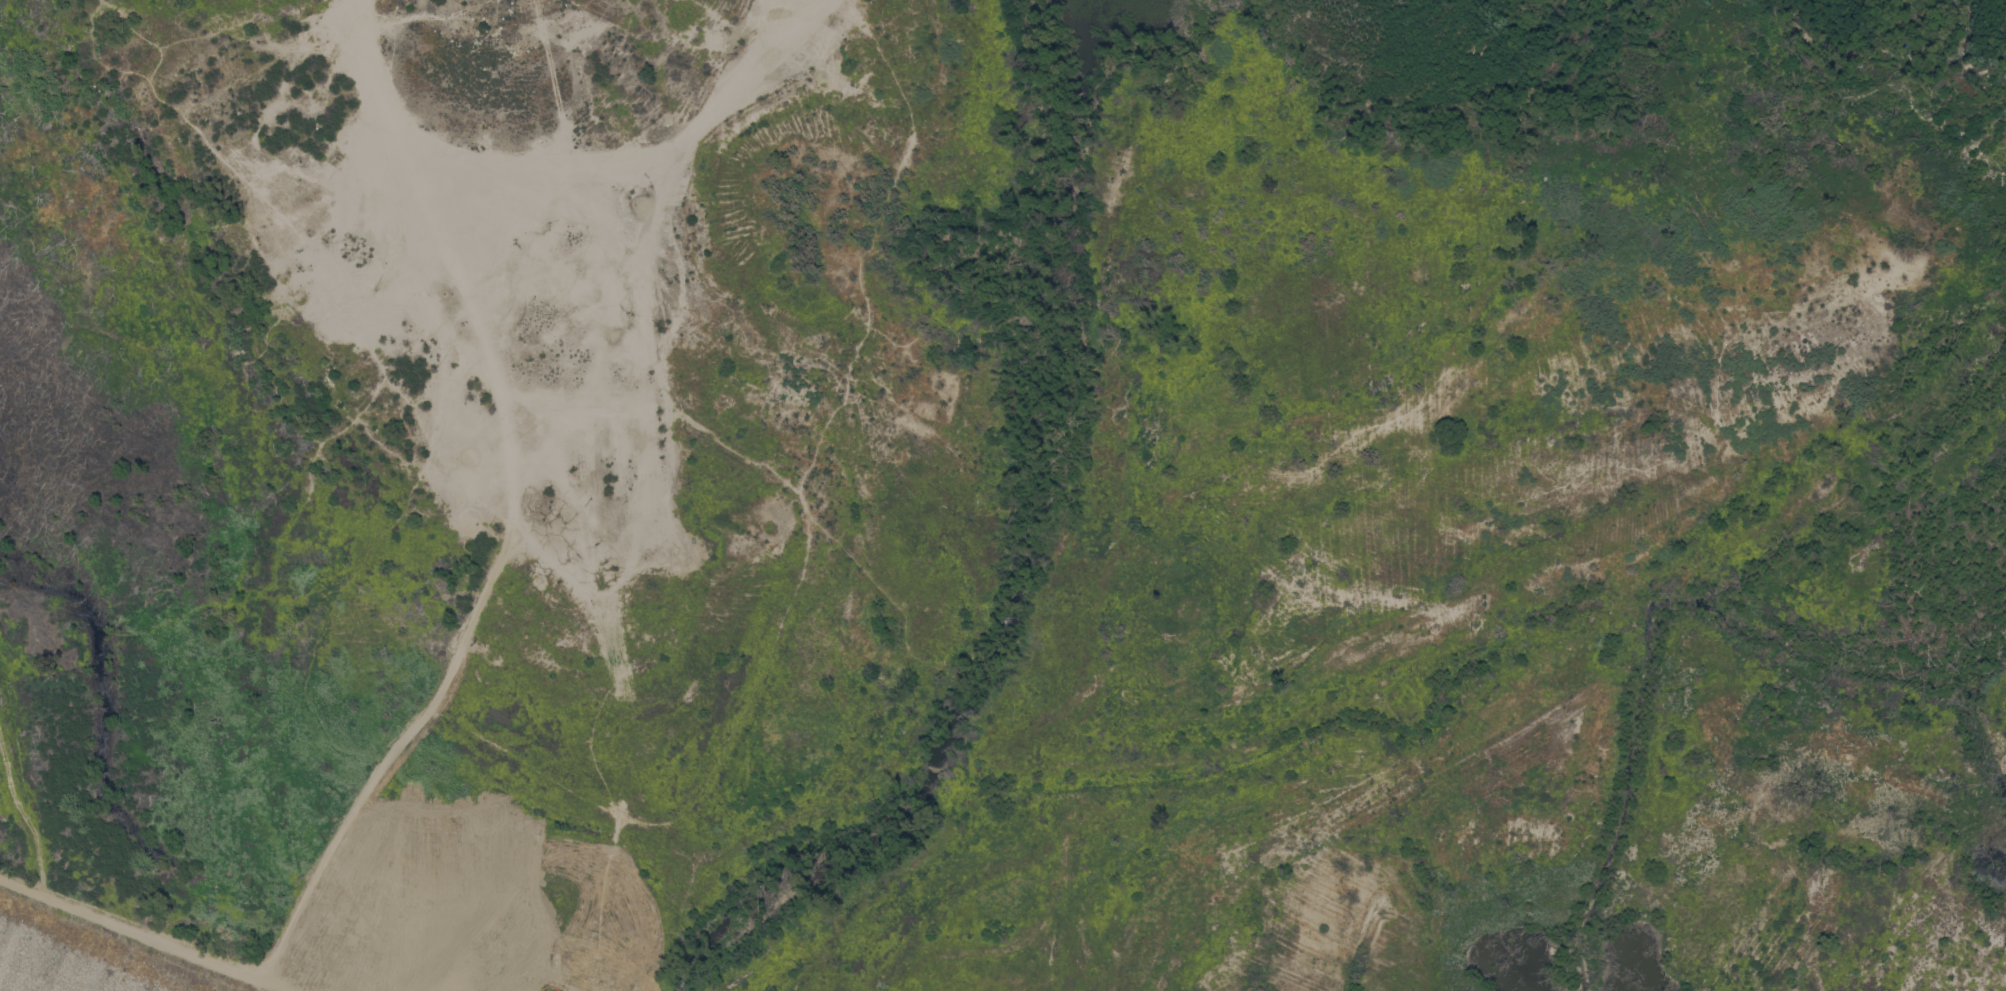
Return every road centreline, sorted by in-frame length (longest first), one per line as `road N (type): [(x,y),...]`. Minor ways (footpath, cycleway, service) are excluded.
road 1 (track): [(363,0),(386,132),(440,296),(492,377),(514,501),(503,554),(435,700),(326,858),(260,977)]
road 2 (track): [(0,881),(301,990)]

